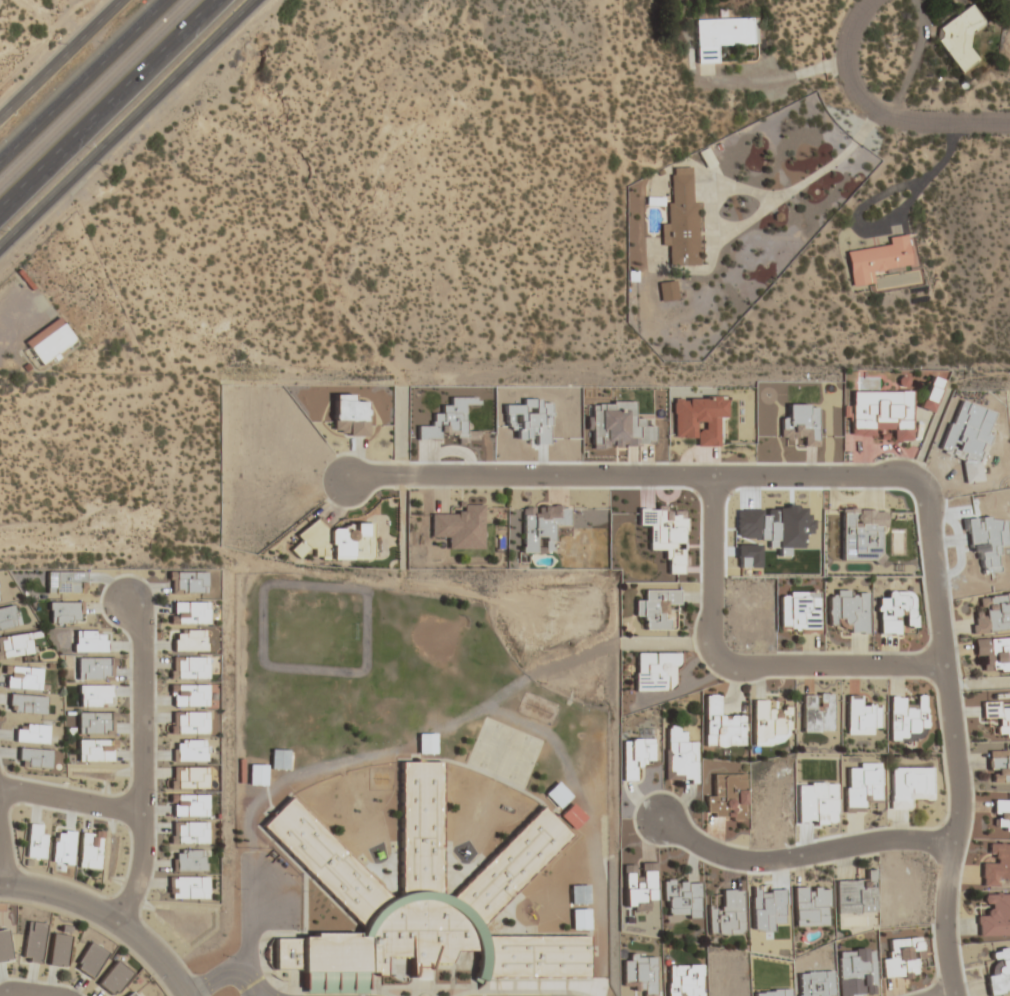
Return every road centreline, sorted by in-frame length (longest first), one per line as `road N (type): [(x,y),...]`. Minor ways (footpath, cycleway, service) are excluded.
road 1 (residential): [(355,479),(909,477),(934,500),(964,787),(947,925),(957,995)]
road 2 (residential): [(716,478),(714,643),(734,668),(952,668)]
road 3 (secondary): [(0,246),(257,0)]
road 4 (residential): [(130,605),(150,632),(148,866),(115,922)]
road 5 (residential): [(663,816),(724,856),(768,864),(895,837),(951,848)]
road 6 (motorway): [(0,207),(210,0)]
road 7 (residential): [(1009,123),(897,123),(867,106),(848,76),(852,36),(873,0)]
road 8 (residential): [(0,887),(65,895),(115,922),(150,948),(189,995)]
road 9 (motorway): [(159,0),(0,154)]
road 10 (secondary): [(121,0),(0,117)]
road 11 (residential): [(148,820),(0,786)]

